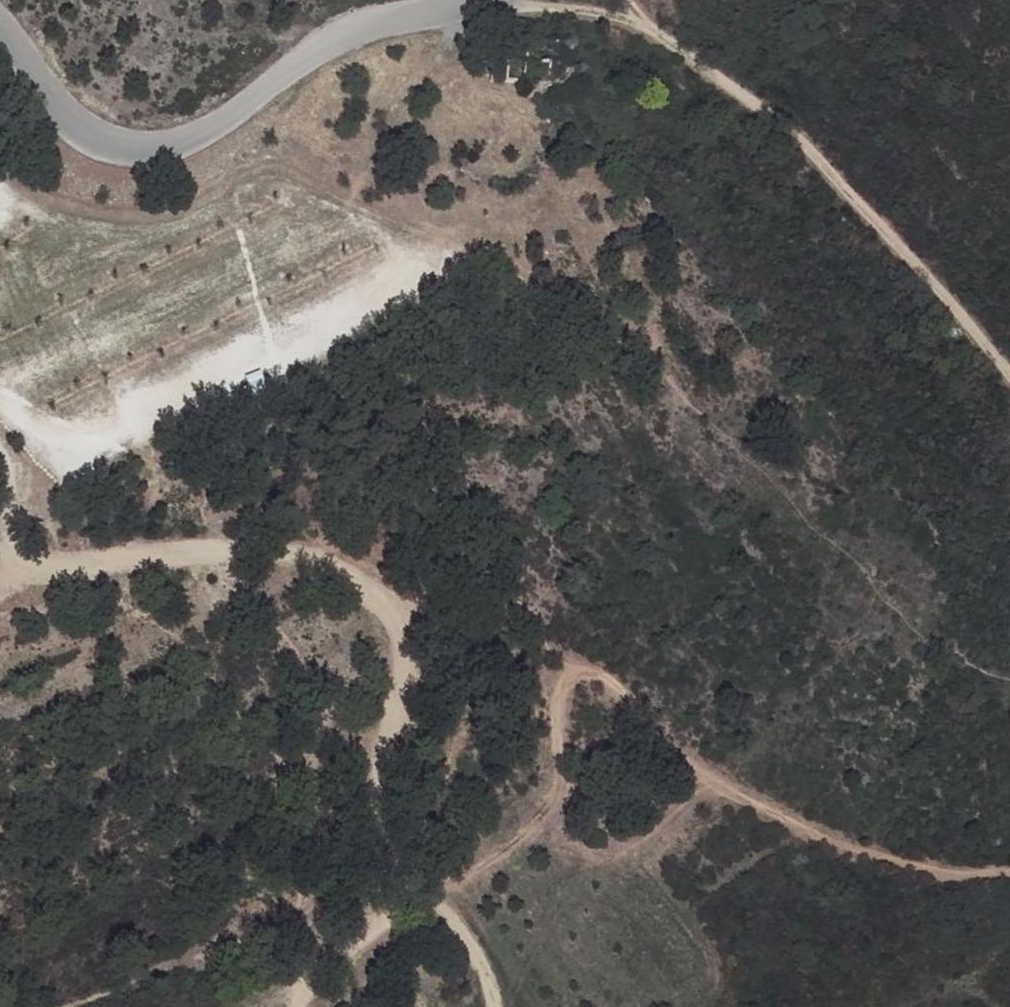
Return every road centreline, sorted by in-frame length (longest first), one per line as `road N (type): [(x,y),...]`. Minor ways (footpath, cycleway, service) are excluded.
road 1 (track): [(711,1006),(719,966),(704,942),(551,761),(549,705),(561,679),(587,665),(614,677),(730,782),(844,842),(1009,869)]
road 2 (track): [(0,453),(9,466),(8,539),(29,566),(78,571),(218,551),(313,551),(370,581),(404,629),(406,691),(372,798),(391,847)]
road 3 (track): [(1009,372),(796,133),(726,80),(654,31),(485,0)]
road 4 (tertiary): [(471,0),(352,25),(309,43),(198,121),(163,137),(127,140),(93,133),(61,111),(0,31)]
road 5 (track): [(493,1006),(468,943),(391,847)]
road 6 (track): [(391,847),(382,892),(301,1006)]

